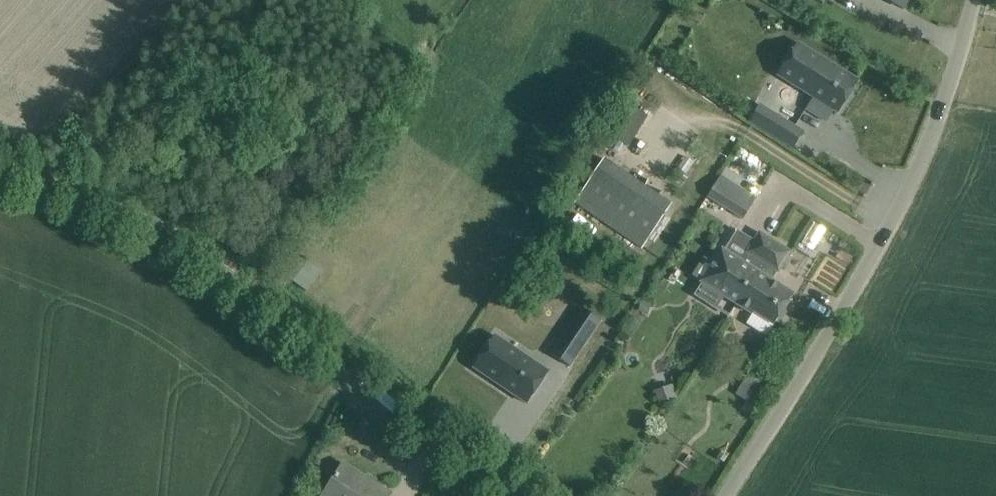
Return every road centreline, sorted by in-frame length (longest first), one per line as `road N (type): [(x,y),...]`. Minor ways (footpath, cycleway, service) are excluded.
road 1 (unclassified): [(505,495),(227,270),(145,224),(0,169)]
road 2 (residential): [(731,495),(833,341),(912,185),(977,0)]

